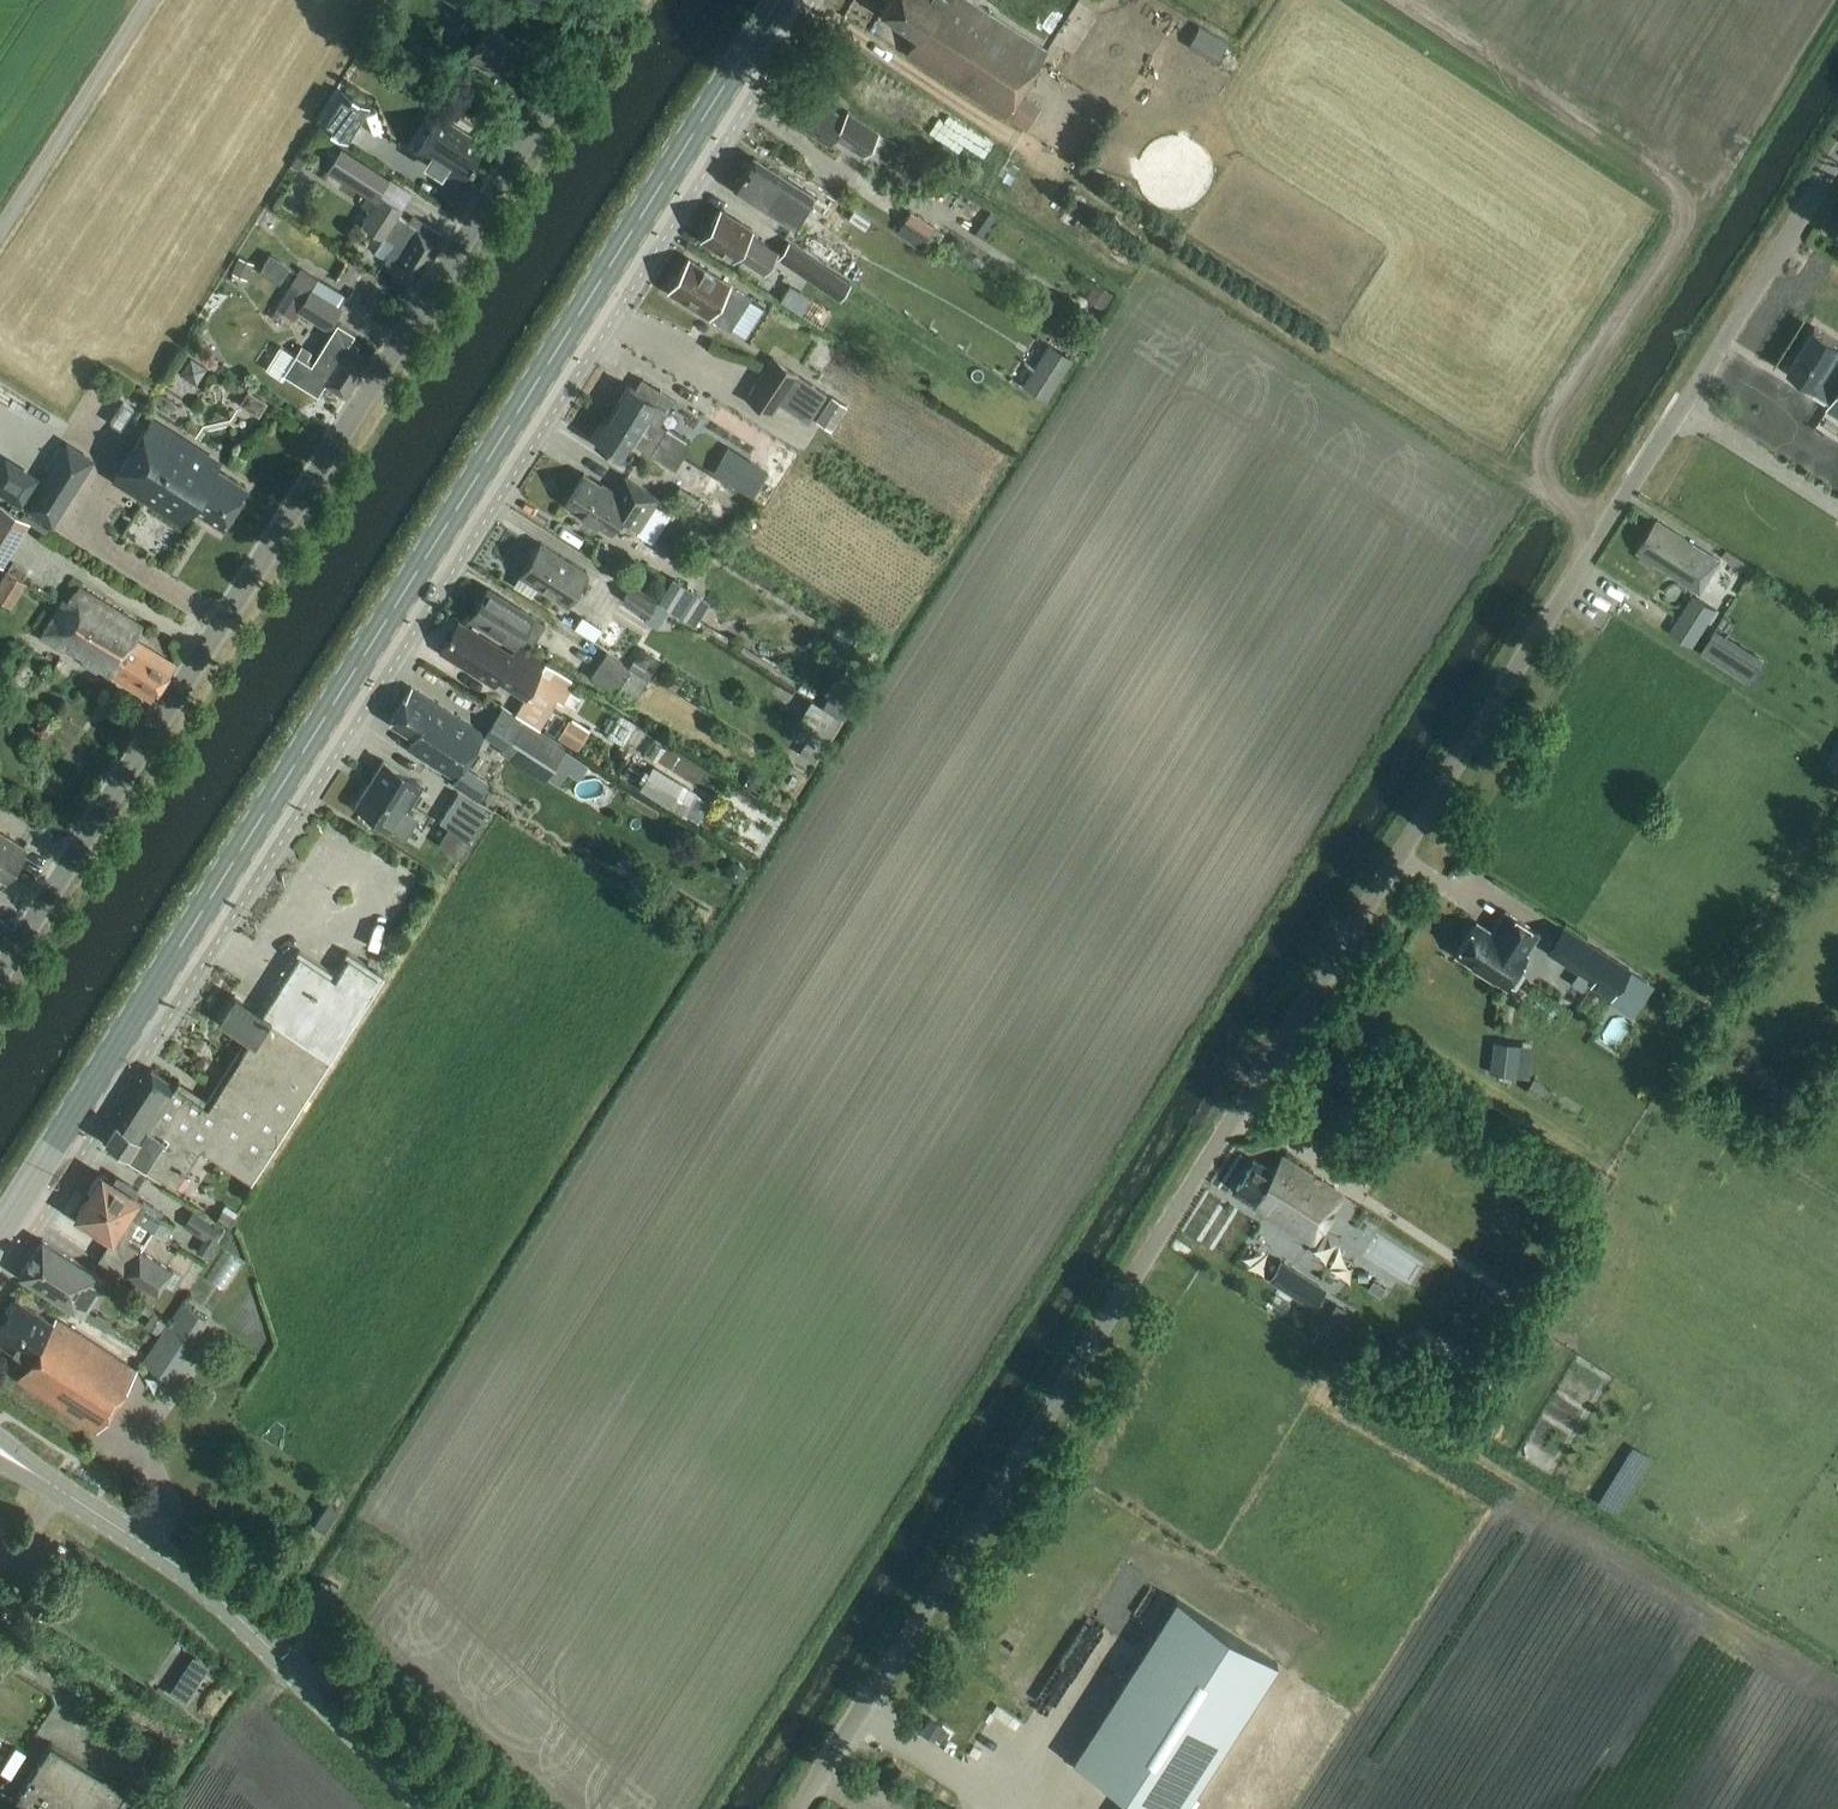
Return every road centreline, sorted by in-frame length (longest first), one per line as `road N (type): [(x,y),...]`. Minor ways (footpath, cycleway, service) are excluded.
road 1 (unclassified): [(798,1808),(1837,157)]
road 2 (primary): [(0,1233),(779,0)]
road 3 (unclassified): [(0,976),(615,0)]
road 4 (track): [(802,0),(1048,165),(1182,269),(1607,528)]
road 5 (unclassified): [(427,1808),(247,1622),(183,1569),(0,1451)]
road 6 (track): [(0,231),(147,0)]

